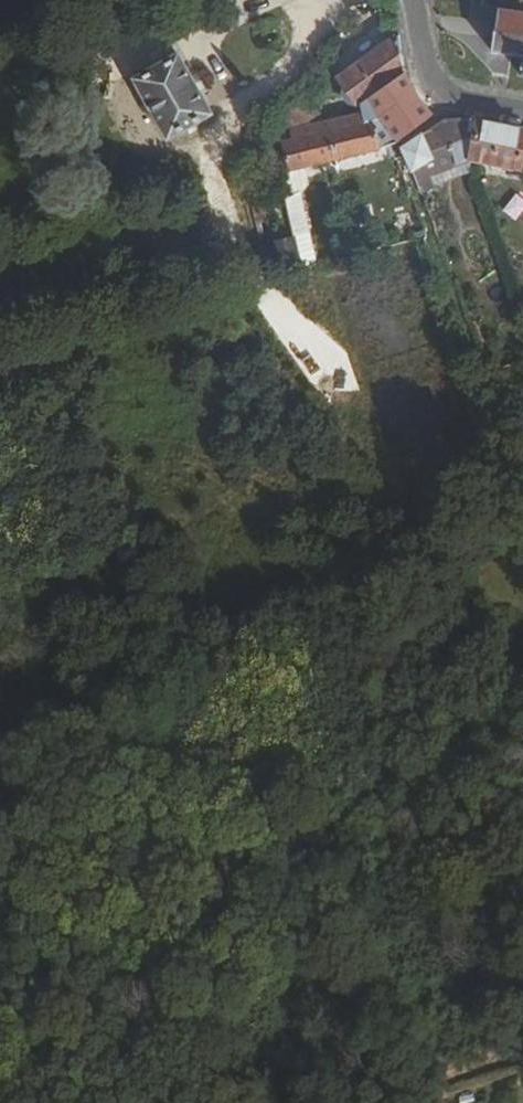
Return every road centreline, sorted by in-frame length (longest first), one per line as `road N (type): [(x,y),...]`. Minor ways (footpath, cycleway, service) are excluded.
road 1 (residential): [(522,105),(467,97),(441,84),(418,0)]
road 2 (track): [(254,1102),(296,946)]

